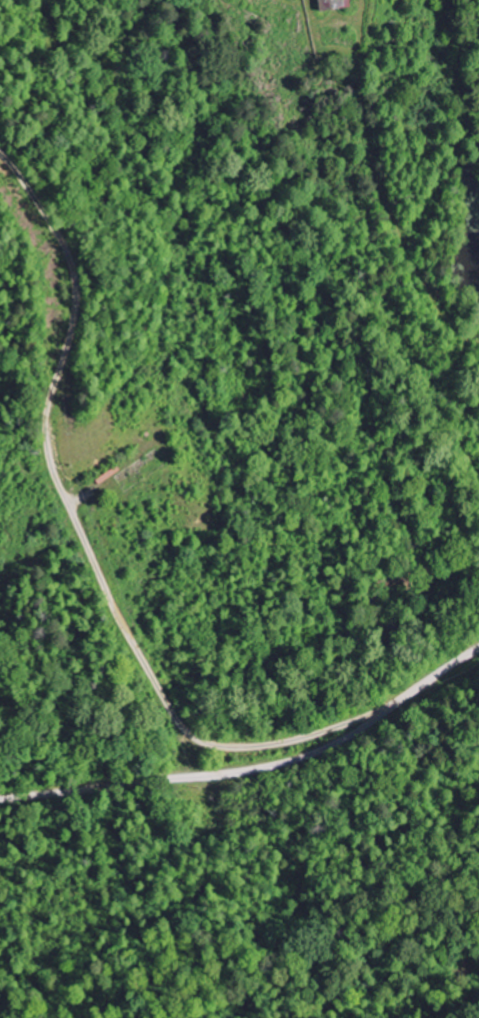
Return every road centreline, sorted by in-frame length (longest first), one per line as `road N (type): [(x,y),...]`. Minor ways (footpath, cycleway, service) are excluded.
road 1 (residential): [(373,717),(290,744),(231,750),(196,738),(169,709),(94,569),(58,479),(50,415),(75,316),(75,277),(63,244),(0,152)]
road 2 (residential): [(478,650),(349,740),(274,769),(0,798)]
road 3 (residential): [(53,459),(144,291)]

